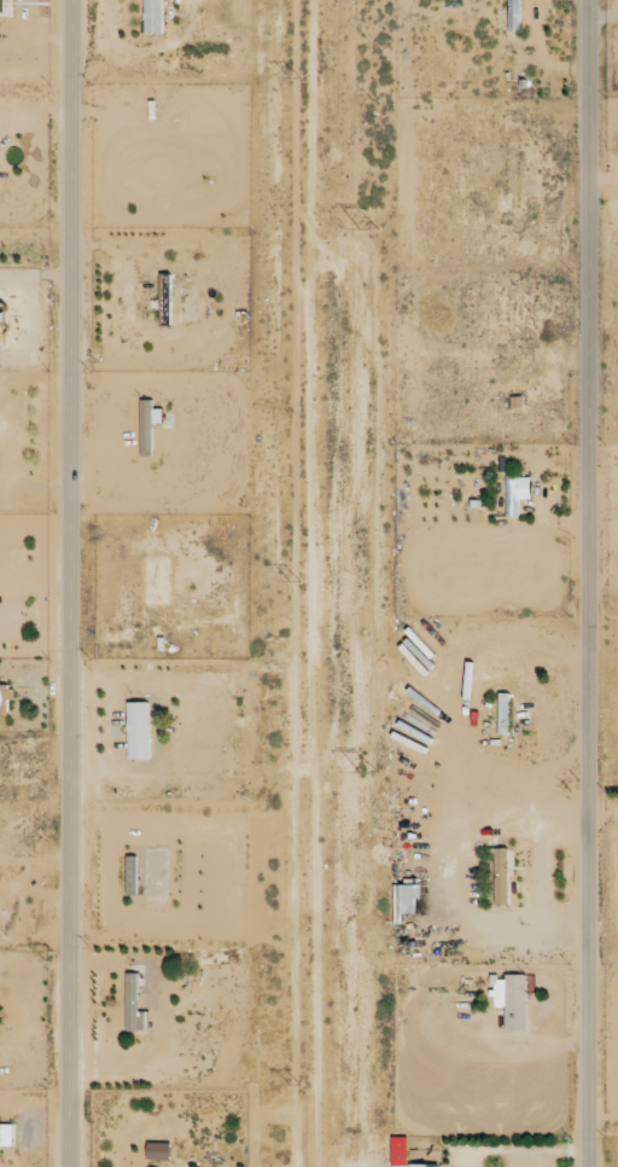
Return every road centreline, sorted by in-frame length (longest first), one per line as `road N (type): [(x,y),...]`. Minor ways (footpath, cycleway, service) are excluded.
road 1 (residential): [(72,0),(70,1166)]
road 2 (residential): [(584,0),(584,1166)]

